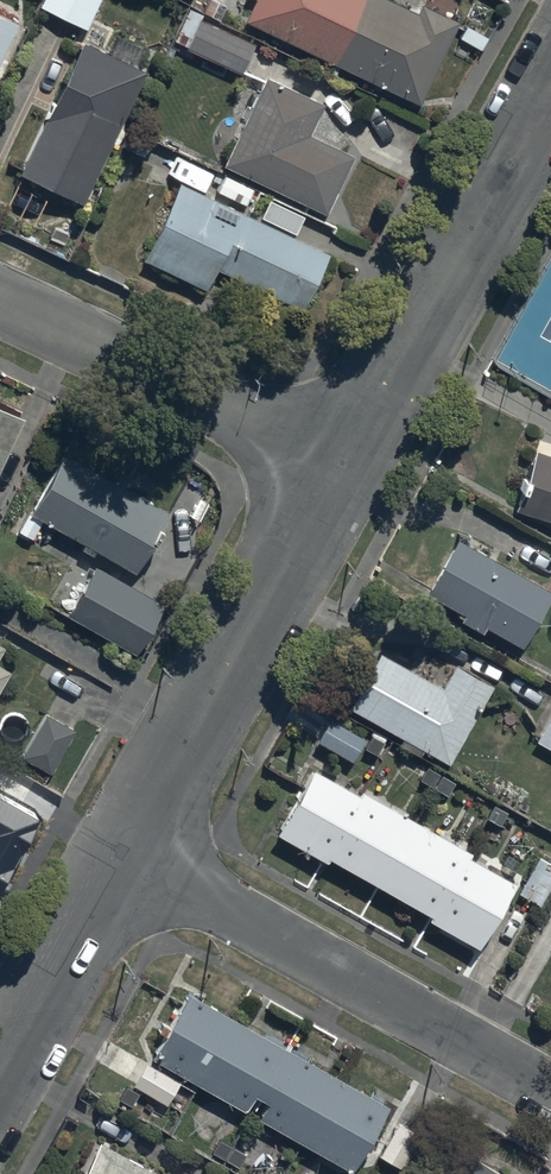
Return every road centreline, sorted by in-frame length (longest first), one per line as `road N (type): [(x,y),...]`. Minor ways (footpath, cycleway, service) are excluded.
road 1 (residential): [(130,856),(550,1093)]
road 2 (residential): [(338,468),(130,856)]
road 3 (residential): [(550,87),(338,468)]
road 4 (residential): [(0,305),(338,468)]
road 5 (residential): [(130,856),(0,1084)]

